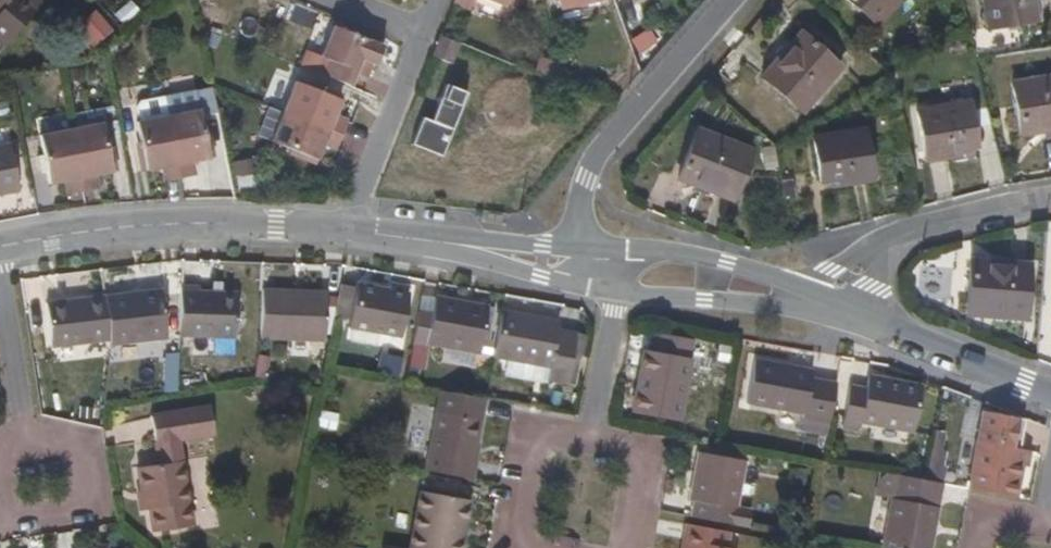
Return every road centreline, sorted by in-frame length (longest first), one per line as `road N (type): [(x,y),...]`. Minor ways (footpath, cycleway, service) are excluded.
road 1 (residential): [(0,246),(171,223),(351,225)]
road 2 (unclassified): [(744,0),(601,150),(572,262)]
road 3 (unclassified): [(1050,198),(917,231),(829,298)]
road 4 (residential): [(829,298),(1050,395)]
road 5 (residential): [(433,0),(351,225)]
road 6 (residential): [(351,225),(572,262)]
road 7 (residential): [(615,268),(829,298)]
road 8 (residential): [(586,435),(531,435),(513,546),(524,547)]
road 9 (residential): [(0,267),(27,438)]
road 10 (residential): [(0,522),(99,505),(86,437)]
road 11 (residential): [(615,268),(586,435)]

